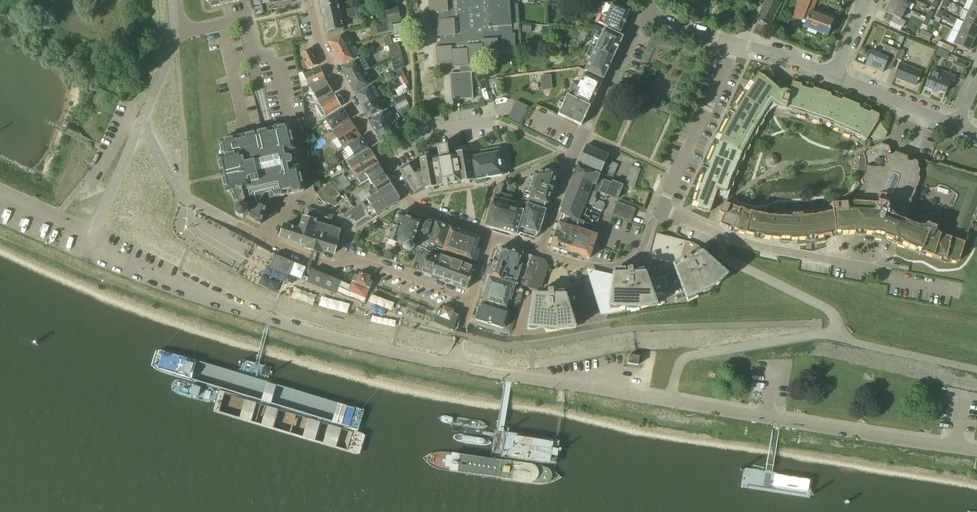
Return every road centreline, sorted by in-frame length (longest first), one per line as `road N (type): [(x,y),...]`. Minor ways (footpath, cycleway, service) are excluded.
road 1 (residential): [(471,302),(362,261),(330,265),(189,199),(144,116)]
road 2 (residential): [(455,365),(270,319),(88,243)]
road 3 (residential): [(493,236),(410,201),(330,64),(310,0)]
road 4 (residential): [(976,450),(669,401)]
road 5 (residential): [(542,251),(576,152),(637,27),(651,15)]
road 6 (residential): [(960,293),(726,239)]
road 7 (residential): [(669,401),(455,365)]
road 8 (residential): [(669,401),(679,366),(690,356),(837,338)]
road 9 (residential): [(664,211),(735,42)]
road 10 (residential): [(837,338),(829,310),(726,259),(726,239)]
road 11 (residential): [(837,338),(976,370)]
road 12 (residential): [(88,243),(144,116)]
road 13 (residential): [(956,124),(834,76)]

